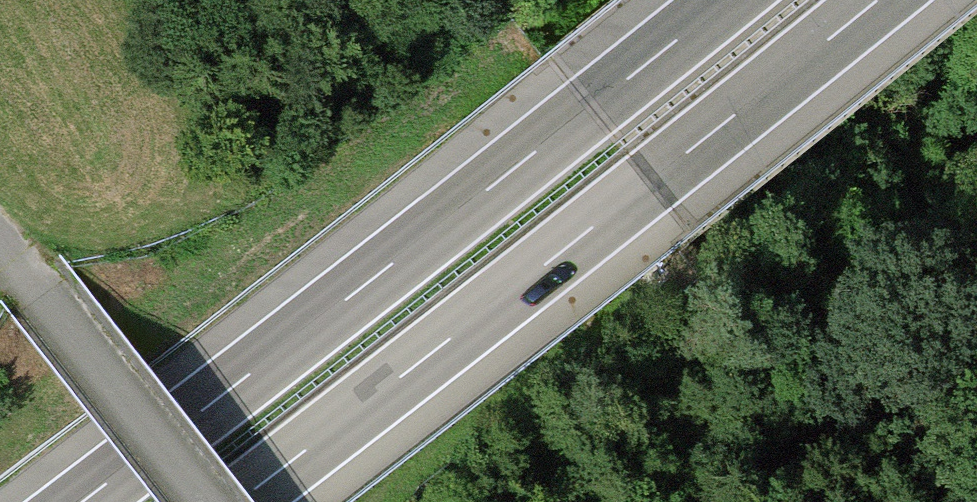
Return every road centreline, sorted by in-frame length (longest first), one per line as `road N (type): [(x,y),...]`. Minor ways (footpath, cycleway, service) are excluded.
road 1 (motorway): [(727,0),(81,501)]
road 2 (motorway): [(238,501),(878,0)]
road 3 (track): [(202,501),(0,245)]

